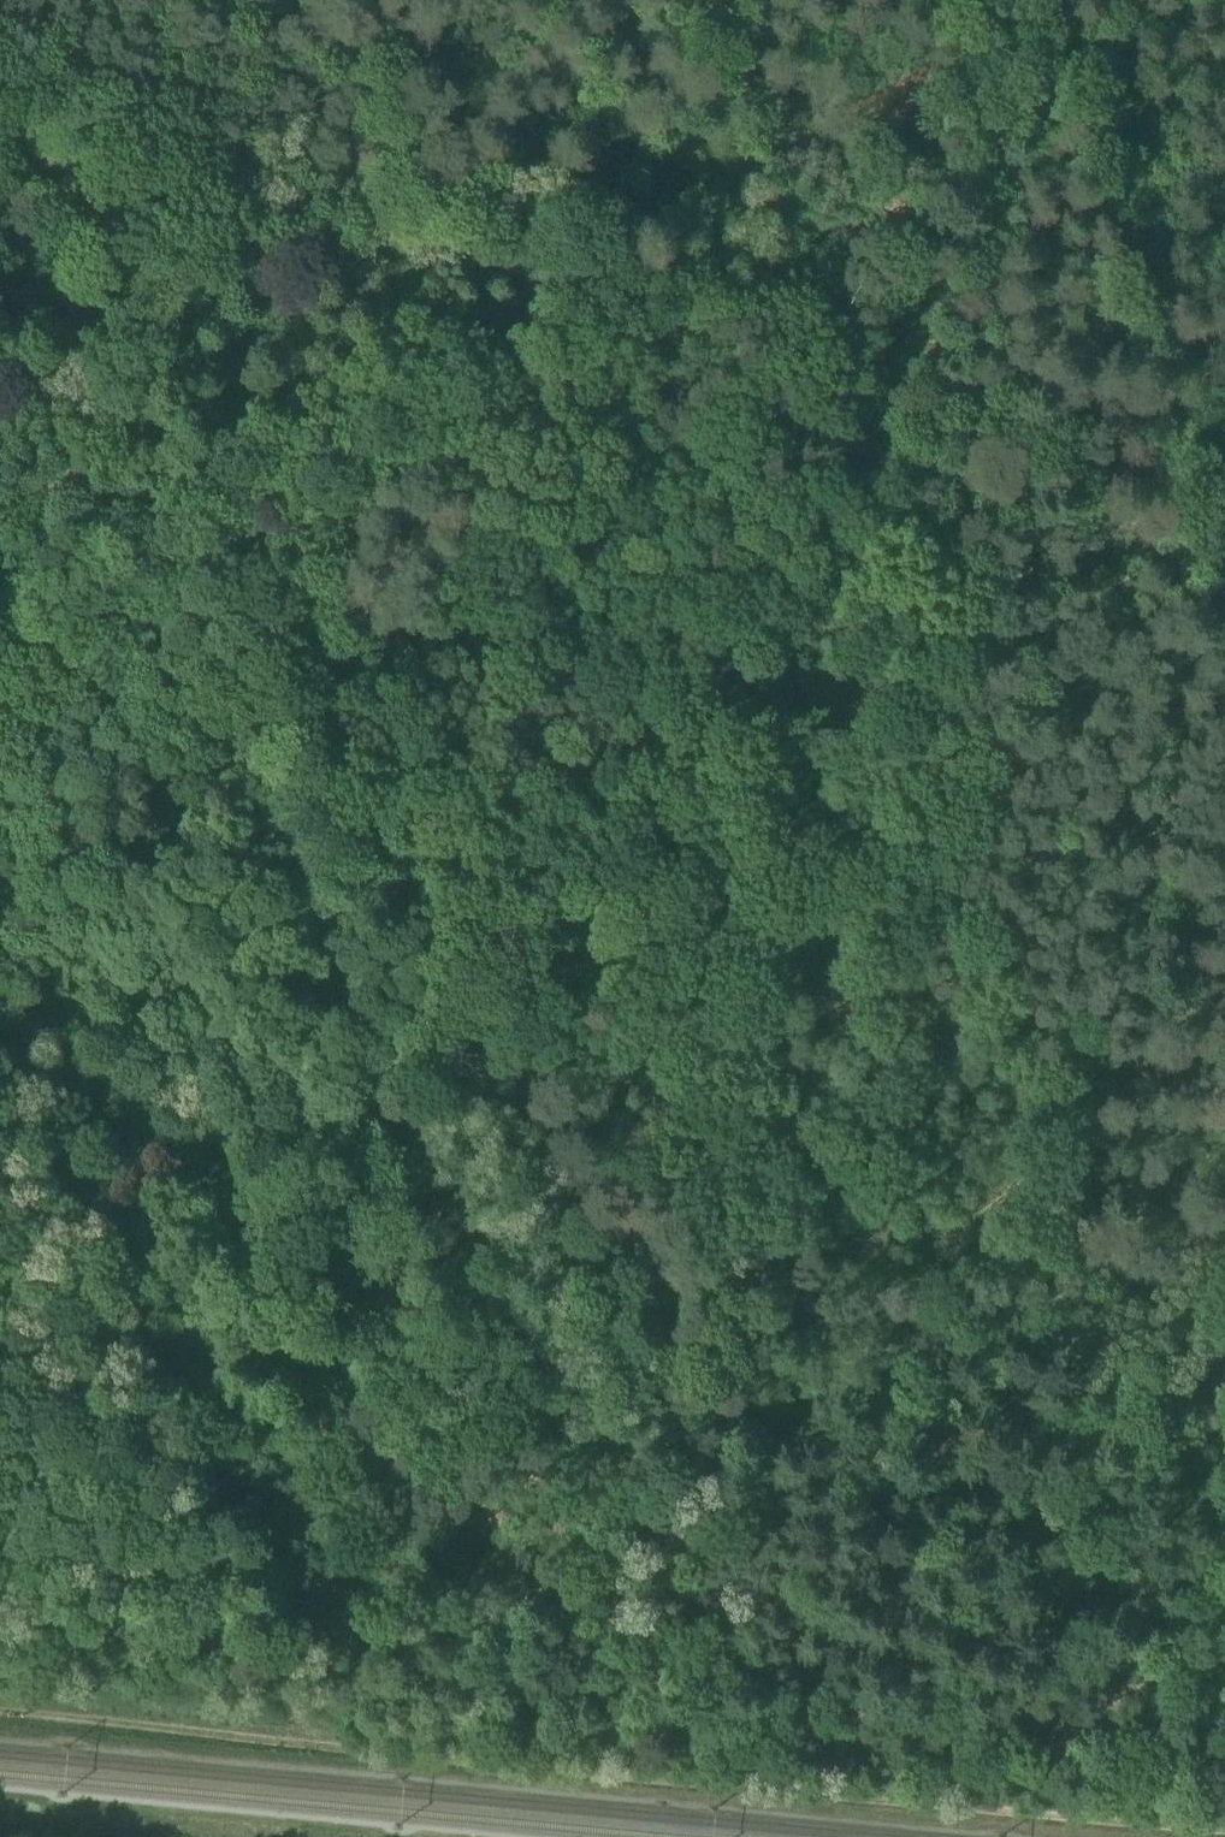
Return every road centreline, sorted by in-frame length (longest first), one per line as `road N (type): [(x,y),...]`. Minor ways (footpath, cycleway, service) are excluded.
road 1 (track): [(0,1734),(1224,1833)]
road 2 (track): [(1150,0),(1055,49),(1042,0)]

